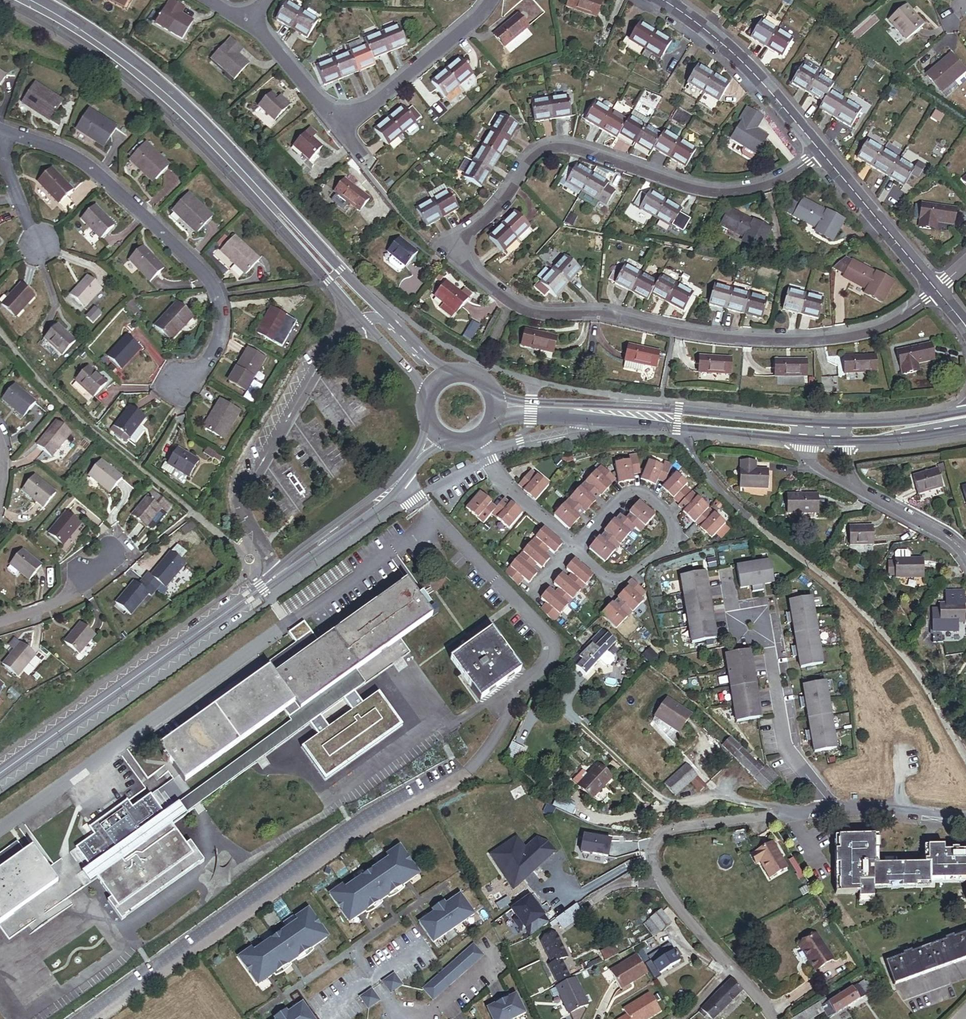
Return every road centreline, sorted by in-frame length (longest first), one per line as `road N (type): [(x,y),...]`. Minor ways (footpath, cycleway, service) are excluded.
road 1 (residential): [(937,291),(897,320),(849,338),(723,338),(598,314),(529,313),(455,258),(529,158),(560,144),(719,192),(784,177),(821,151)]
road 2 (residential): [(831,808),(672,826),(654,842),(652,857),(669,894),(773,1018)]
road 3 (residential): [(0,133),(99,174),(206,275),(219,298),(221,332),(204,373),(175,390)]
road 4 (tertiary): [(261,588),(0,774)]
road 5 (secondary): [(460,375),(430,358),(248,177)]
road 6 (secondary): [(248,177),(305,256),(422,383),(428,401)]
road 7 (residential): [(831,808),(785,748),(769,649),(733,612),(727,572)]
road 8 (secondary): [(573,409),(605,420),(809,440)]
road 9 (secondary): [(809,422),(660,407),(573,409)]
road 10 (secondary): [(73,24),(172,99),(248,177)]
road 11 (residential): [(663,0),(747,66),(821,151)]
road 12 (residential): [(575,545),(617,580),(670,553),(675,540),(667,512),(638,493),(614,505)]
road 13 (residential): [(491,0),(343,127)]
road 14 (residential): [(821,151),(937,291)]
road 15 (tertiary): [(280,574),(376,509),(407,470)]
road 16 (tertiary): [(407,470),(280,574)]
road 17 (residential): [(473,441),(503,481),(575,545)]
road 18 (residential): [(343,127),(247,20)]
road 19 (residential): [(0,626),(66,604),(117,557)]
road 20 (residential): [(965,819),(831,808)]
road 21 (residential): [(855,486),(965,553)]
road 22 (secondary): [(965,411),(842,422)]
road 23 (secondary): [(845,442),(965,428)]

